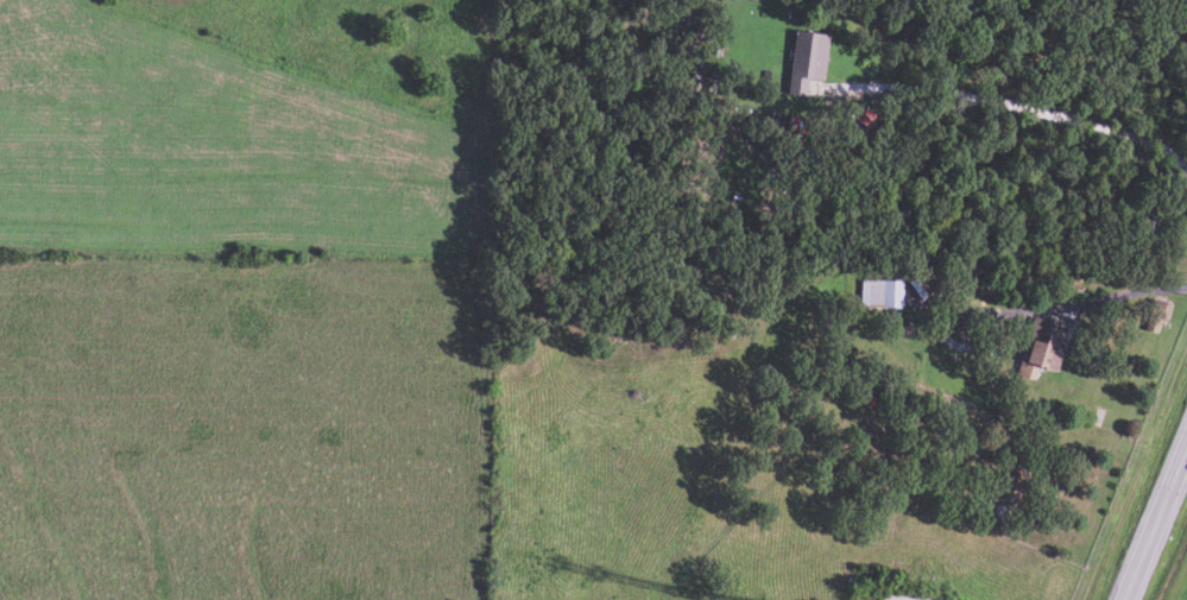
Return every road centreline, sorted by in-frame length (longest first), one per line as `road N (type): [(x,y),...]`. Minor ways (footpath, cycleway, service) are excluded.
road 1 (secondary): [(1121,599),(1186,434)]

